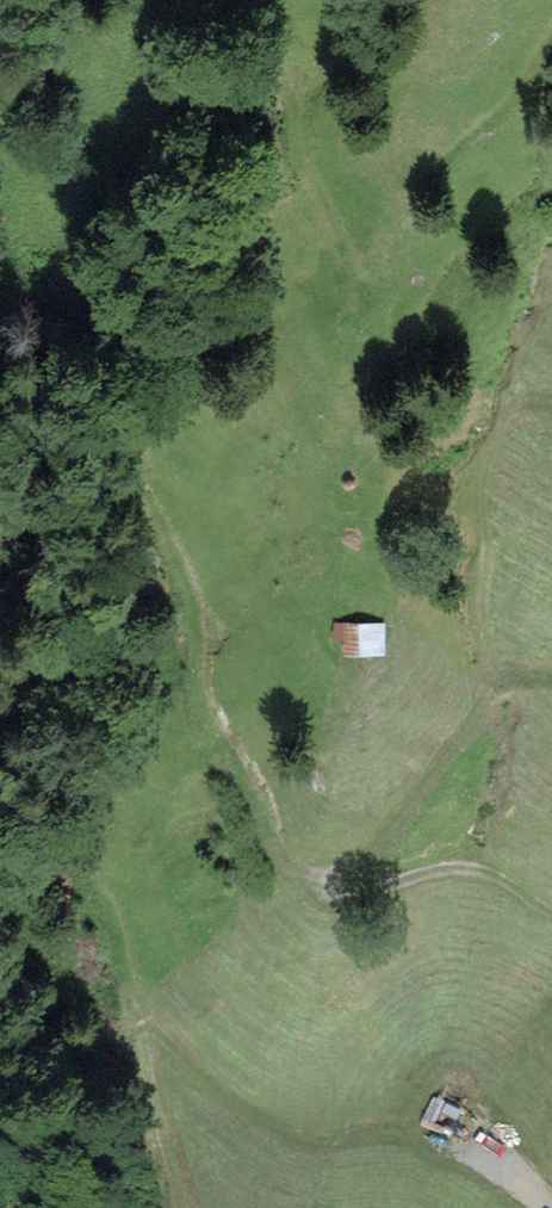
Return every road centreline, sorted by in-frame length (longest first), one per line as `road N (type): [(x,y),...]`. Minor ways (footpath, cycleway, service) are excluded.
road 1 (track): [(149,510),(199,611),(202,705),(251,782),(275,850),(308,873),(356,864),(499,679),(551,677)]
road 2 (track): [(483,696),(491,669),(484,584),(516,404),(551,401)]
road 3 (track): [(551,915),(472,868),(419,874),(342,899),(317,890),(308,873)]
road 4 (track): [(551,34),(503,112),(439,165)]

